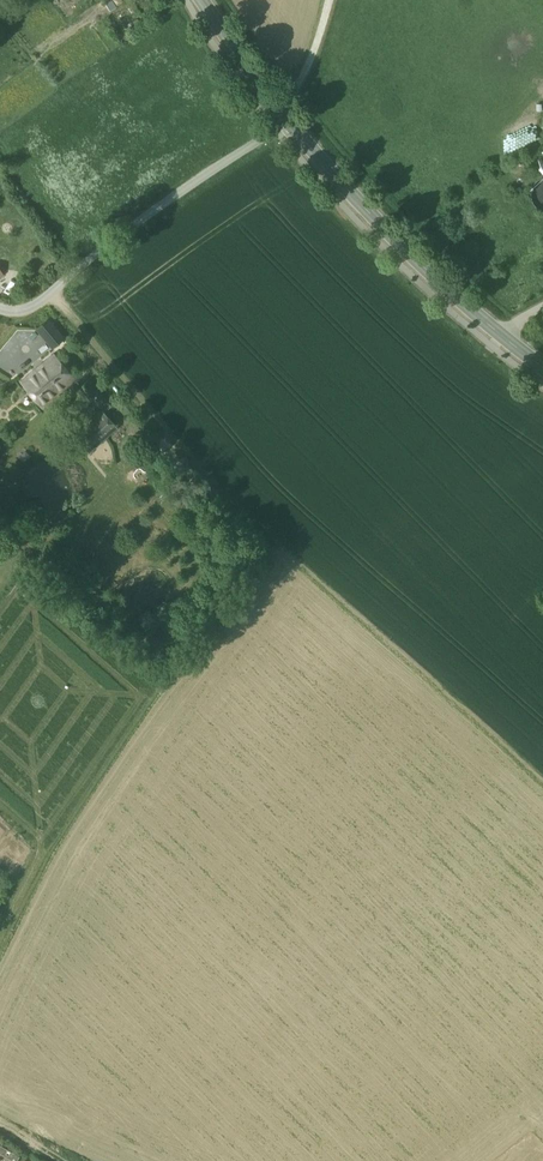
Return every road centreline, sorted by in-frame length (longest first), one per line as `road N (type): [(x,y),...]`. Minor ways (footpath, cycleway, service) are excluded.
road 1 (secondary): [(288,118),(383,227),(542,367)]
road 2 (unclassified): [(288,118),(148,213),(28,310),(0,307)]
road 3 (secondary): [(204,0),(288,118)]

